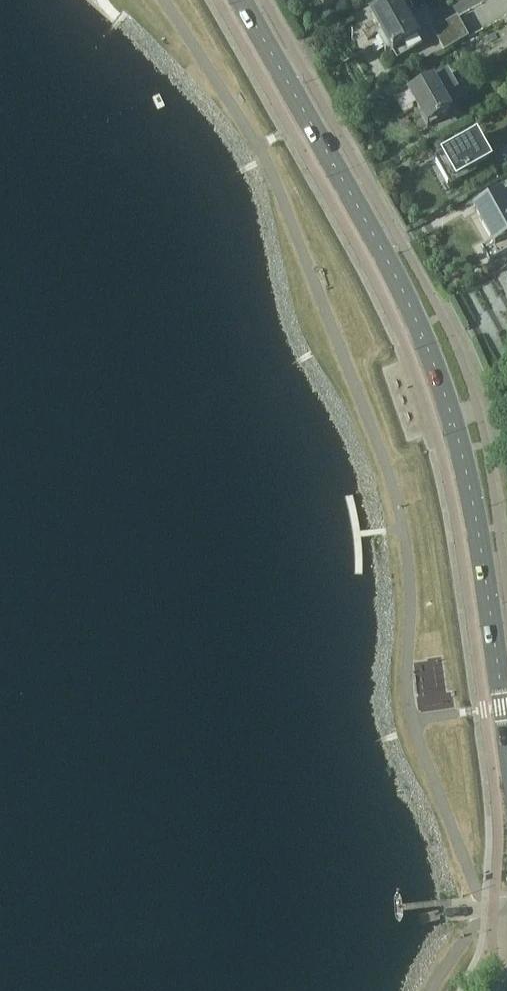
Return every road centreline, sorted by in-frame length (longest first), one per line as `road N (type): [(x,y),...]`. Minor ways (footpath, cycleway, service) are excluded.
road 1 (secondary): [(506,737),(466,454),(417,320),(242,0)]

